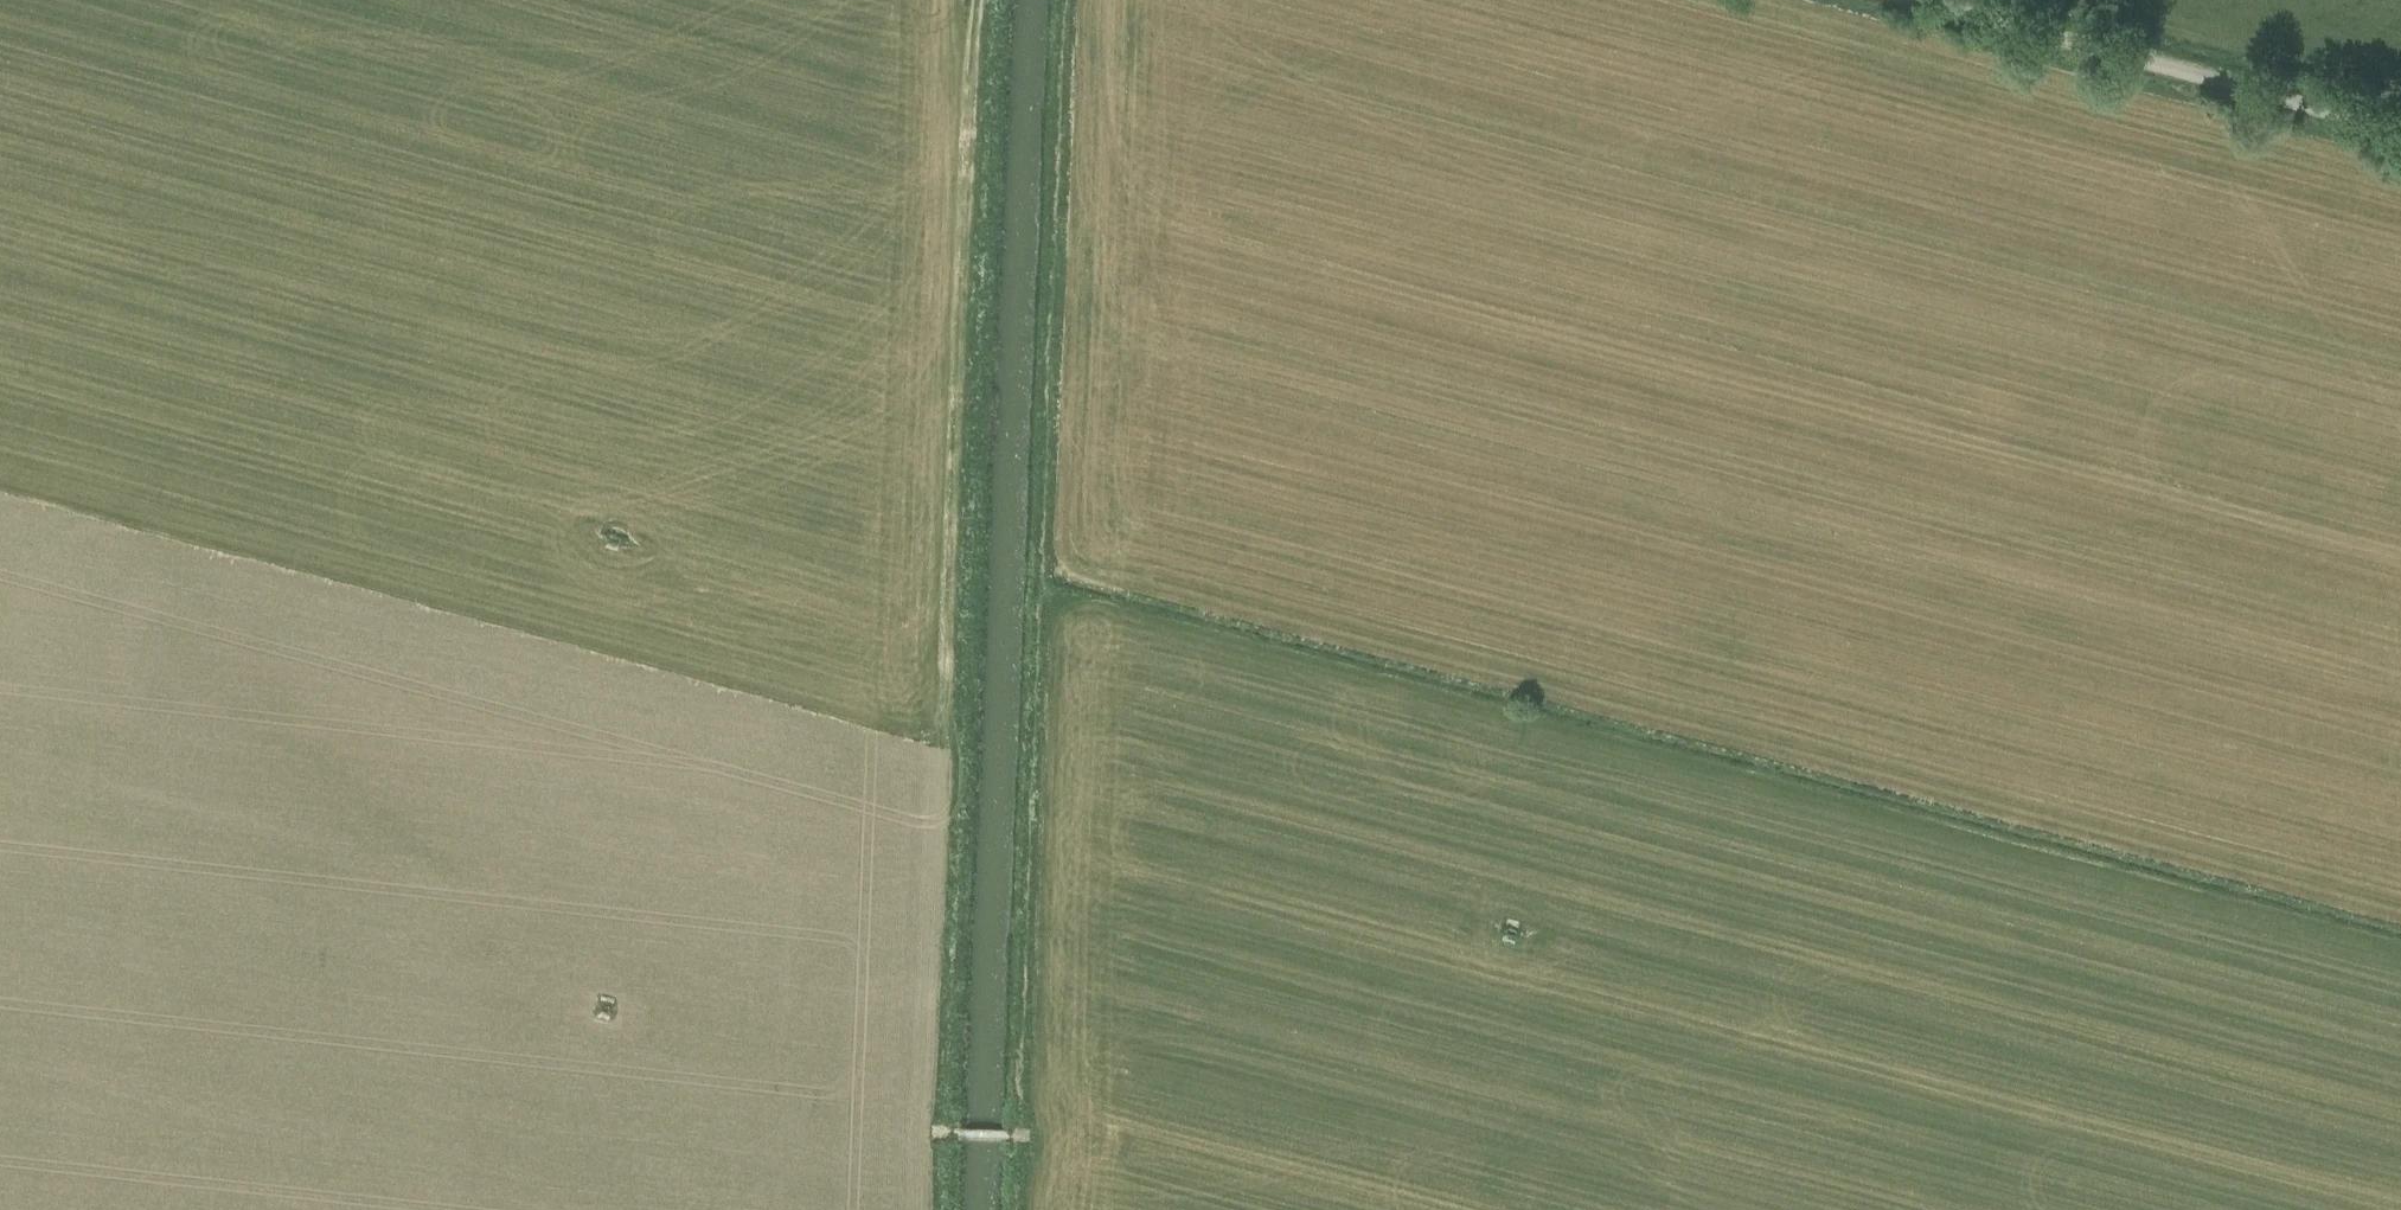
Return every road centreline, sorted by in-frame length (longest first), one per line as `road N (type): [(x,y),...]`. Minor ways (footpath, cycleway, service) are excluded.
road 1 (unclassified): [(2400,125),(1935,0)]

